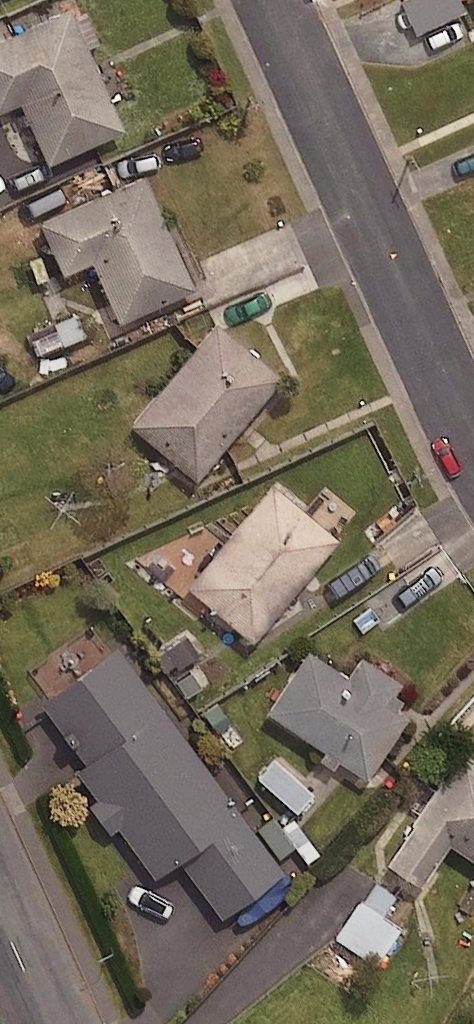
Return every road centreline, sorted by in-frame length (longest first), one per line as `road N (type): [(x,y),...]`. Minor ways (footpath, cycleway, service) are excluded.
road 1 (residential): [(271,0),(473,461)]

